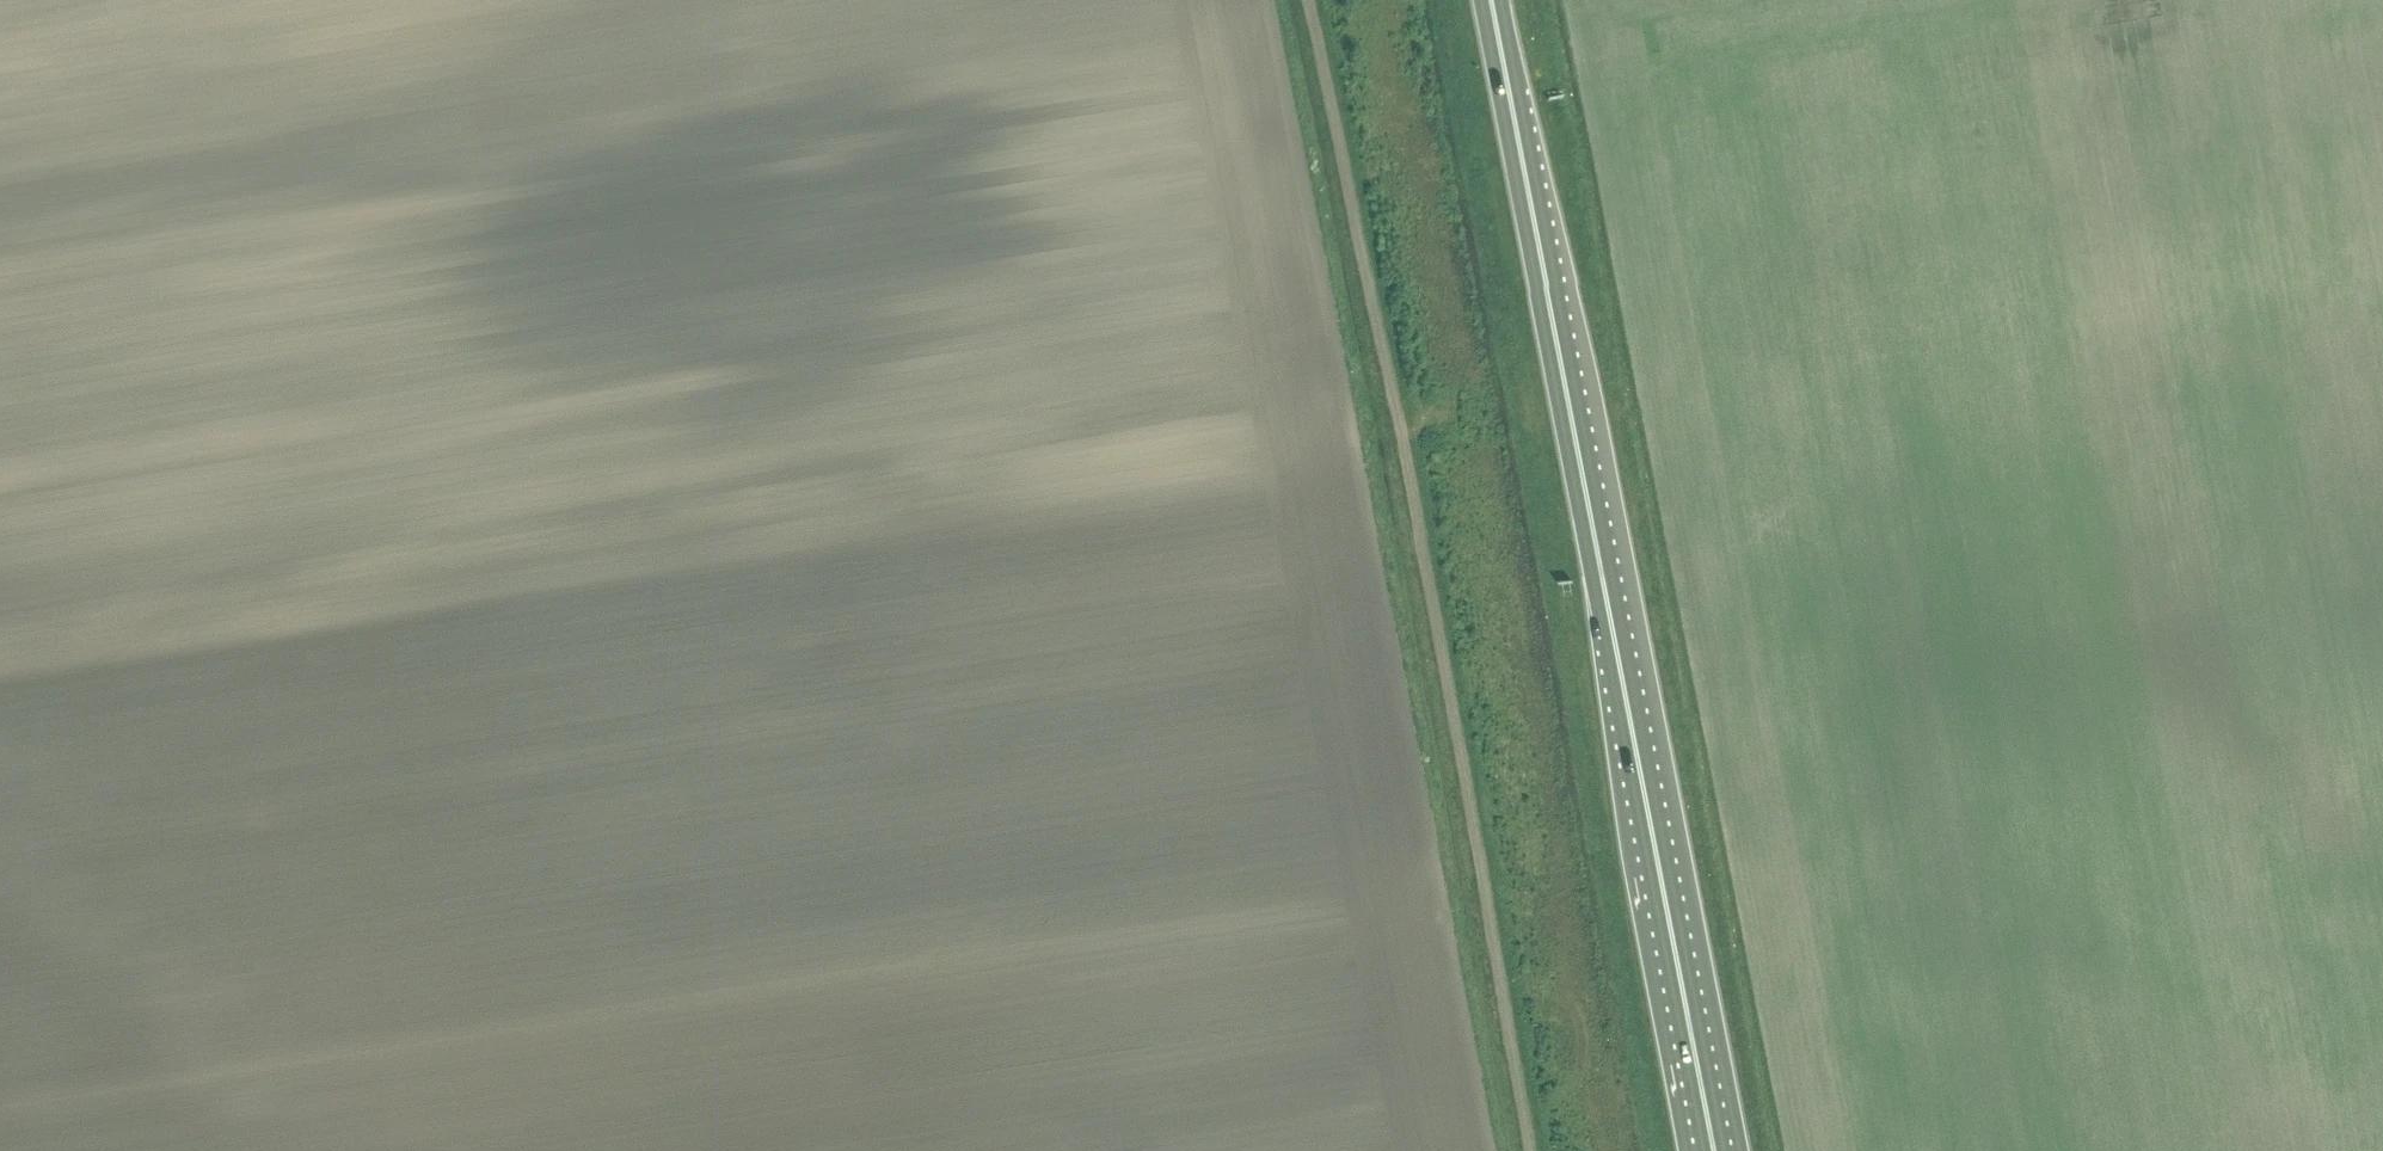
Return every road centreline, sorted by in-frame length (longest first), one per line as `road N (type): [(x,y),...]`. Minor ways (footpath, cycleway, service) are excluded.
road 1 (trunk): [(1715,1150),(1491,0)]

